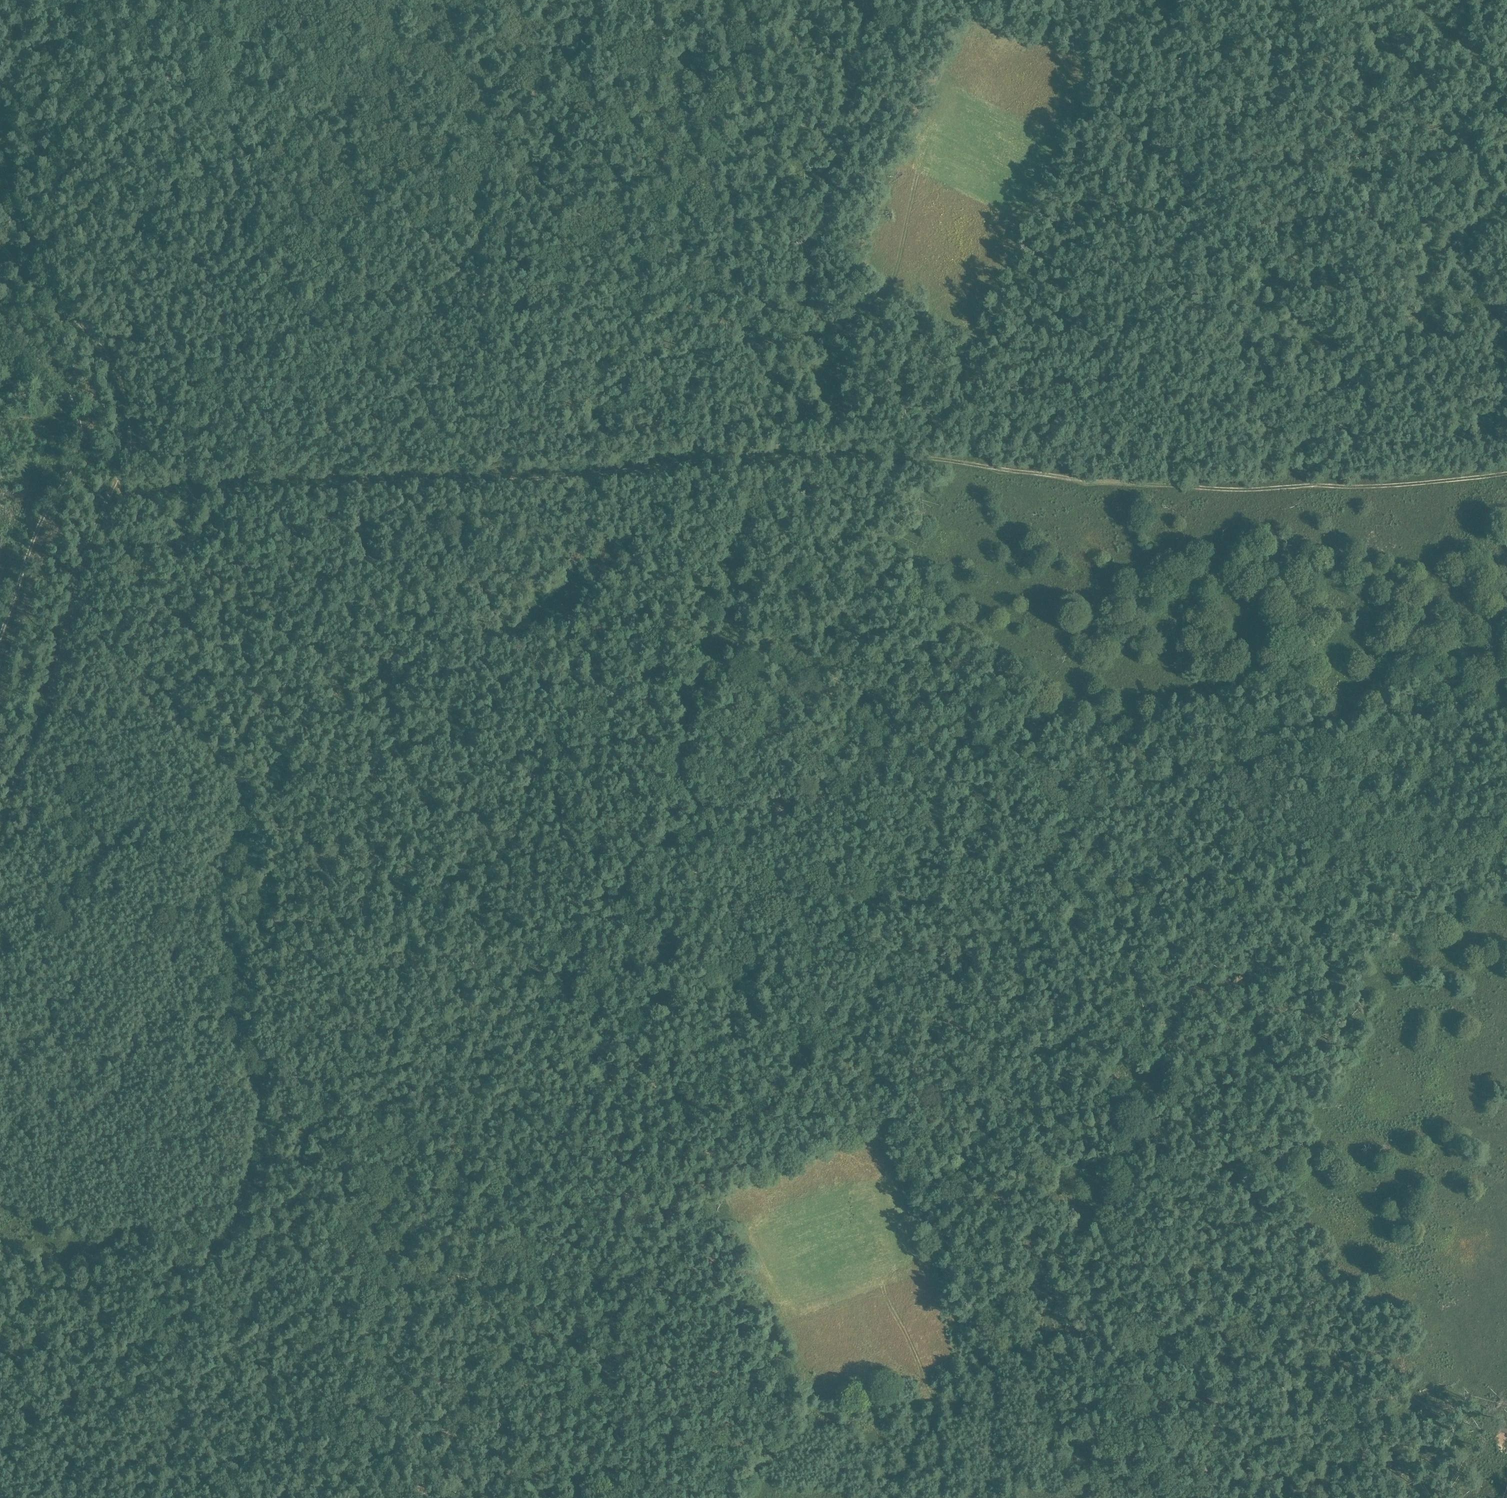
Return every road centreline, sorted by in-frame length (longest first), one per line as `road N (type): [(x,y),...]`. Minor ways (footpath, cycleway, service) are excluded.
road 1 (track): [(59,462),(118,487),(379,483),(810,455),(902,458),(1200,490),(1399,486),(1506,473)]
road 2 (track): [(0,233),(108,354),(138,439),(0,790)]
road 3 (track): [(0,623),(70,421),(54,381),(0,323)]
road 4 (track): [(885,1288),(918,1355),(919,1380),(906,1413),(938,1497)]

